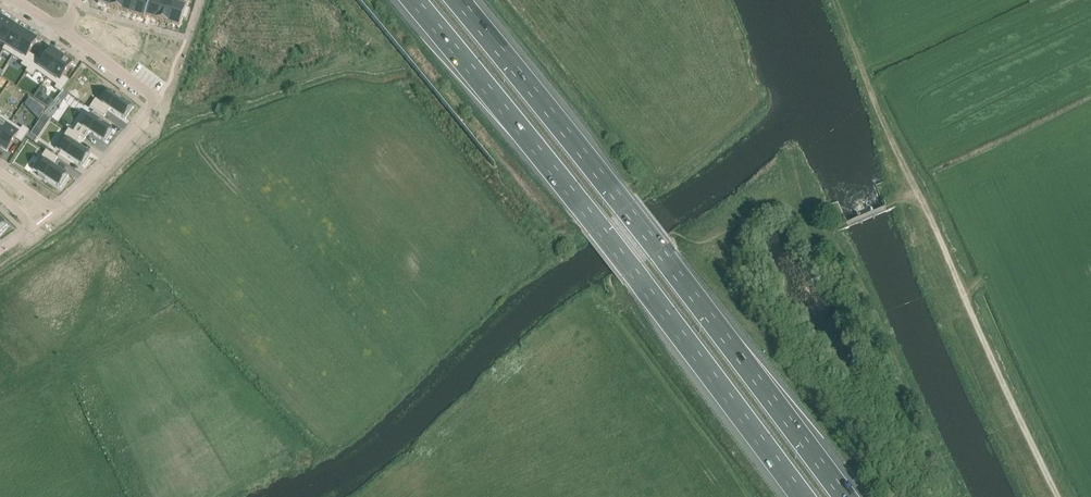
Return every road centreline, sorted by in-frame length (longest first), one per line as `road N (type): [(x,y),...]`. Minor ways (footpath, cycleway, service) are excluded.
road 1 (motorway): [(846,496),(458,0)]
road 2 (motorway): [(417,0),(803,496)]
road 3 (track): [(1062,496),(865,74)]
road 4 (residential): [(67,33),(155,97),(54,209),(0,173)]

